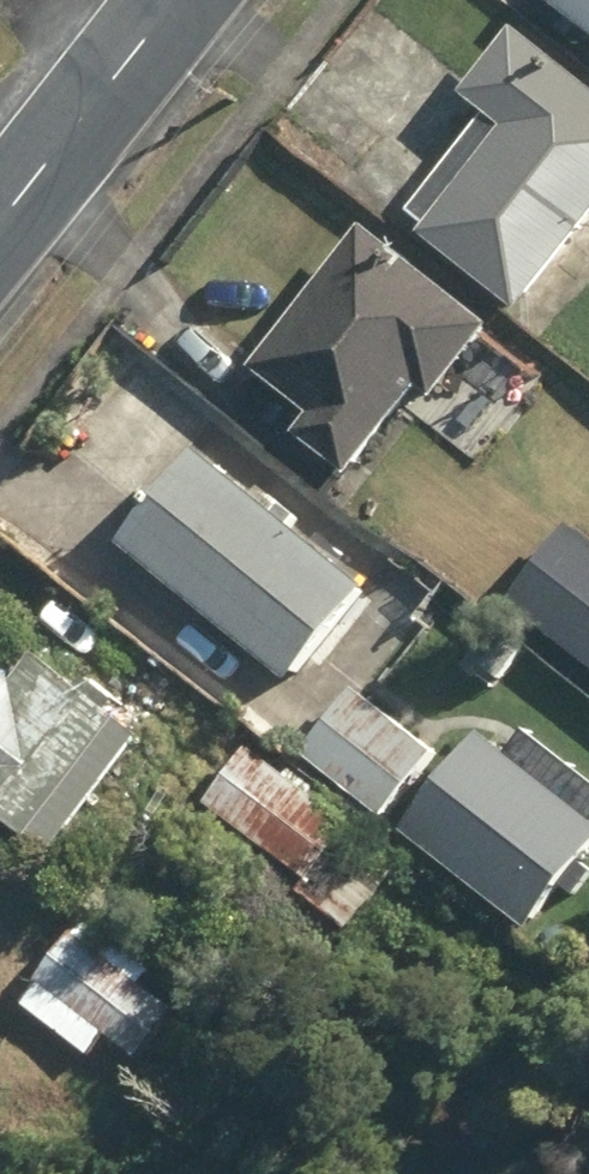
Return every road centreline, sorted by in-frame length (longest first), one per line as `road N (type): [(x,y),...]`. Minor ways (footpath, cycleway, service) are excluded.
road 1 (tertiary): [(0,215),(171,0)]

